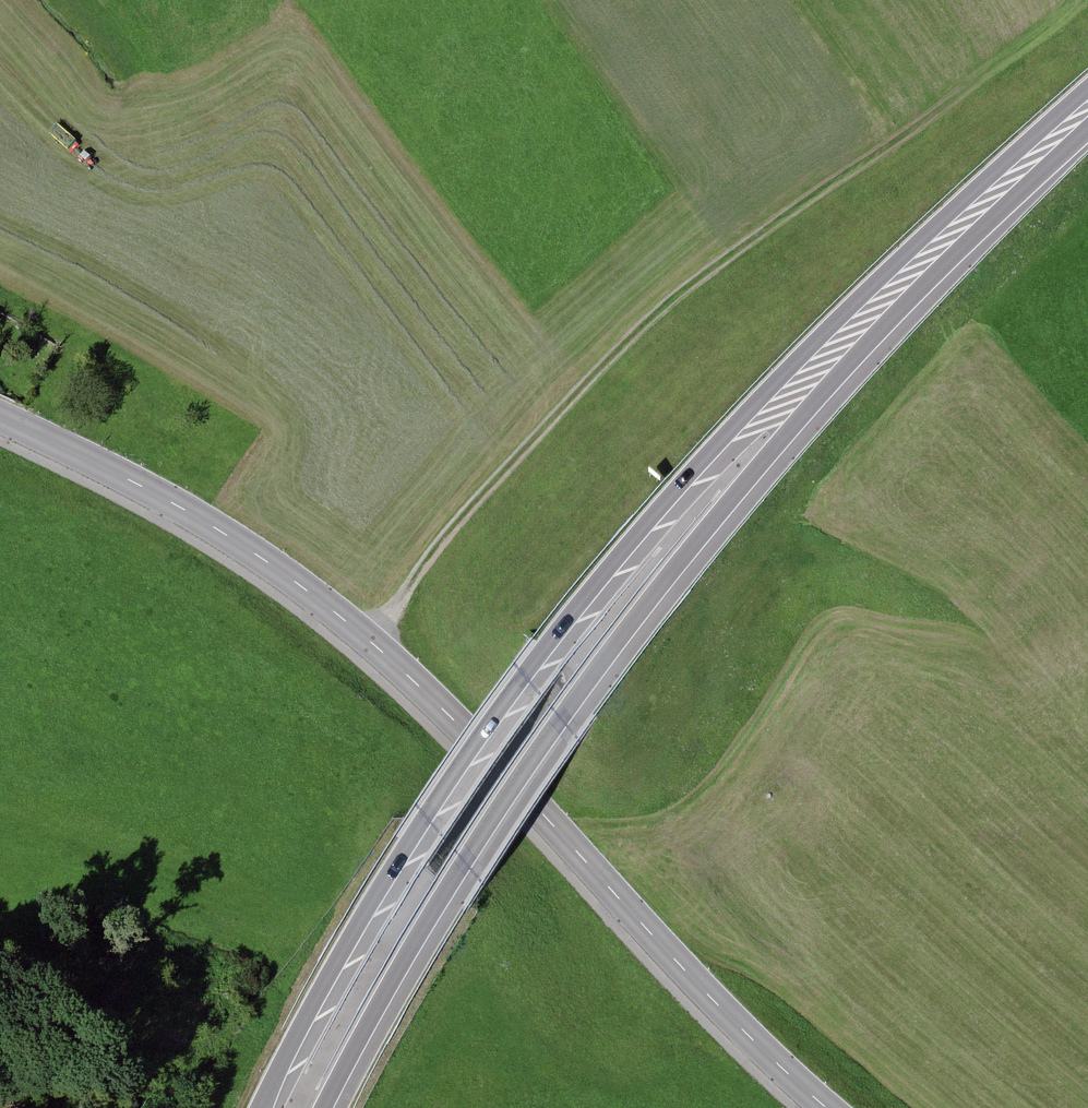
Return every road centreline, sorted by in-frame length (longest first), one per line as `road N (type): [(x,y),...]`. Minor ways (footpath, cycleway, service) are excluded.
road 1 (tertiary): [(0,418),(182,509),(287,575),(368,641),(458,724),(703,992),(825,1107)]
road 2 (trunk): [(898,287),(782,376),(634,537),(525,676),(353,934),(262,1107)]
road 3 (trunk): [(323,1107),(399,967),(562,720),(898,287)]
road 4 (track): [(1087,4),(1004,73),(830,184),(654,316),(434,548),(368,641)]
road 5 (trunk): [(1087,110),(898,287)]

